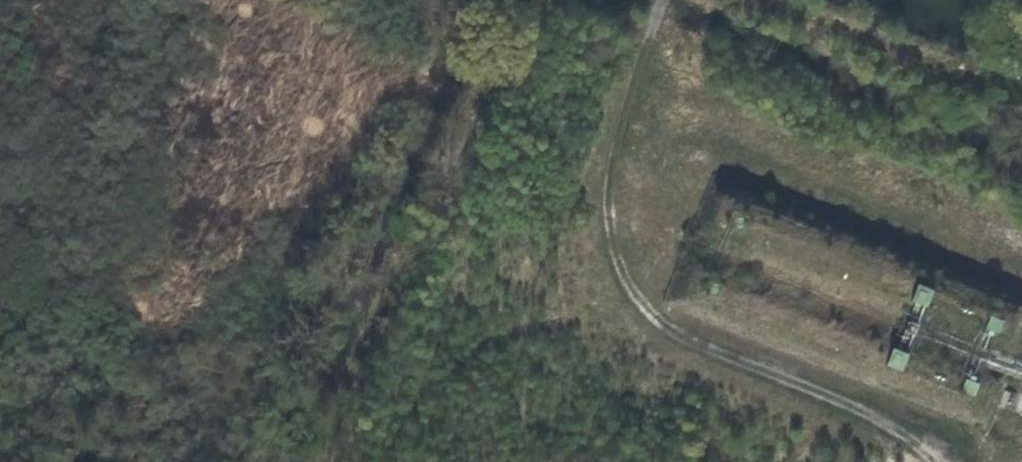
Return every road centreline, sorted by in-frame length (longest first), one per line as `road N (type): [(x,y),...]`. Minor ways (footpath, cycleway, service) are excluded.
road 1 (track): [(662,0),(608,159),(618,269),(673,331),(889,422),(940,461)]

